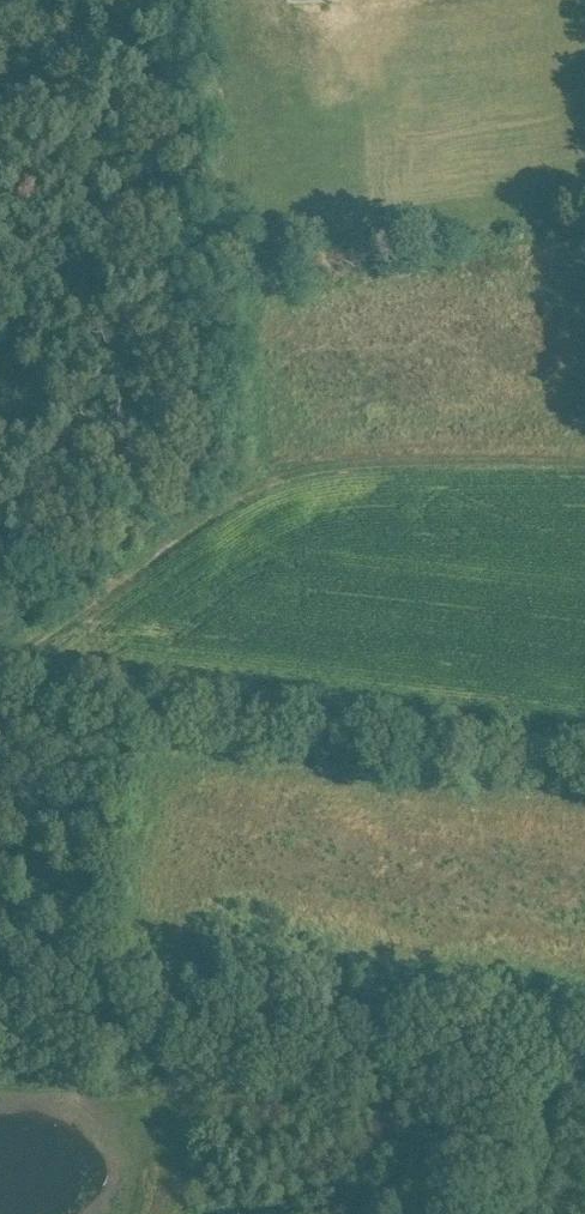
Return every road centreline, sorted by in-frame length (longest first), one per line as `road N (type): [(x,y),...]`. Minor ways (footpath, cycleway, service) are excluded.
road 1 (track): [(0,652),(234,483),(273,466),(584,461)]

